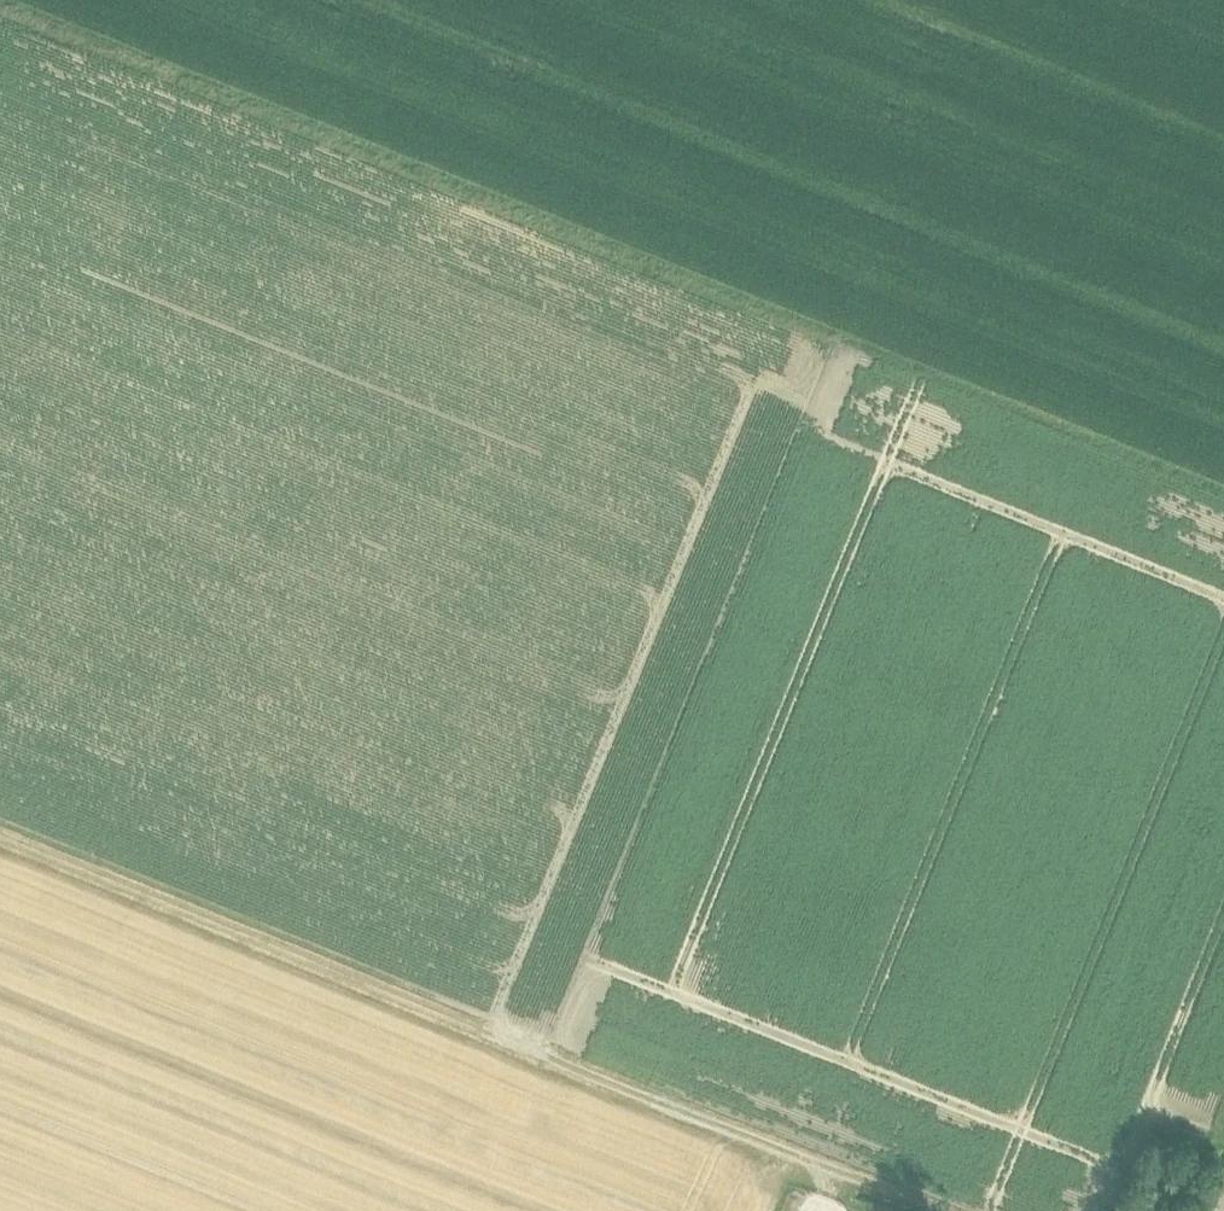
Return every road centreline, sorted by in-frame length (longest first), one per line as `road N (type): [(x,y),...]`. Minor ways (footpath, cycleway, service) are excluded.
road 1 (track): [(944,1210),(0,834)]

